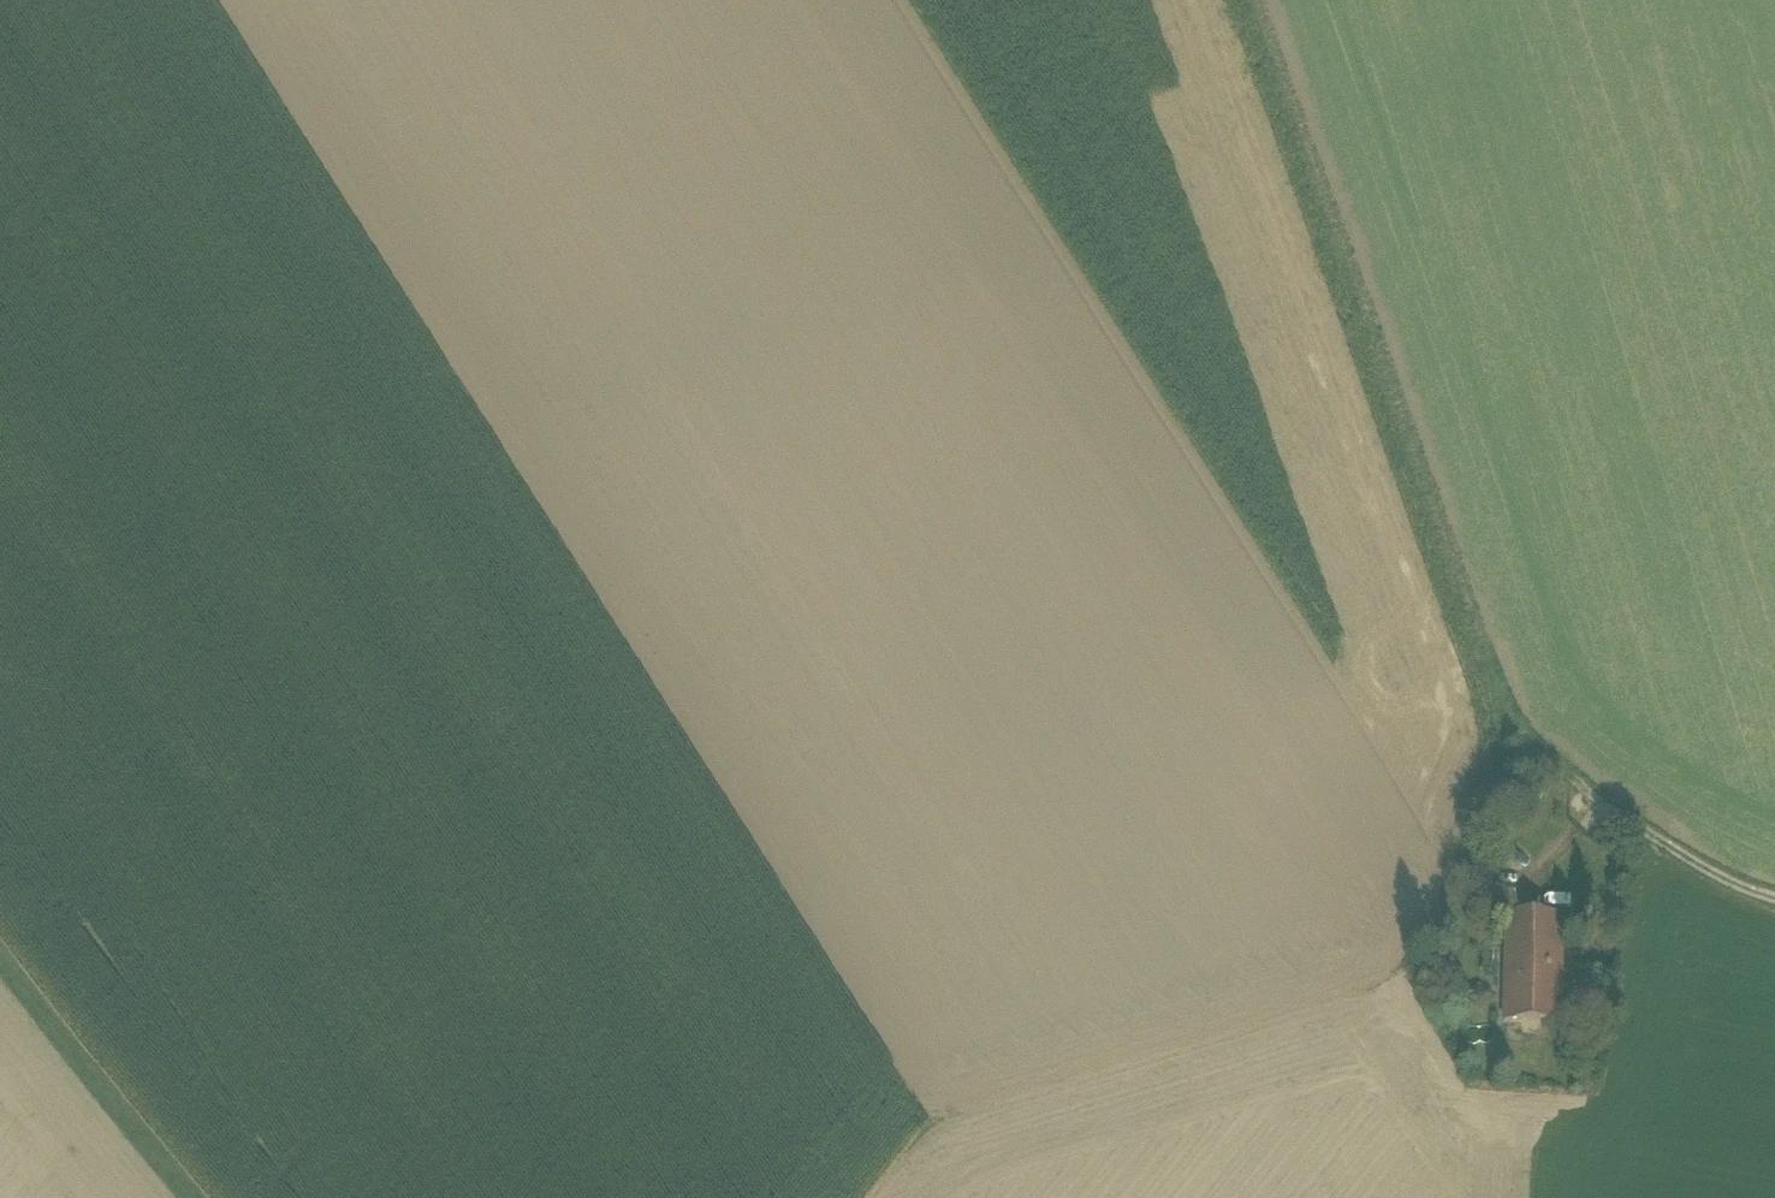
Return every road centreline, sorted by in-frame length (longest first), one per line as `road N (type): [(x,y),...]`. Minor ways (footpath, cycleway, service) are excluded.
road 1 (track): [(1253,0),(1513,688),(1547,757)]

